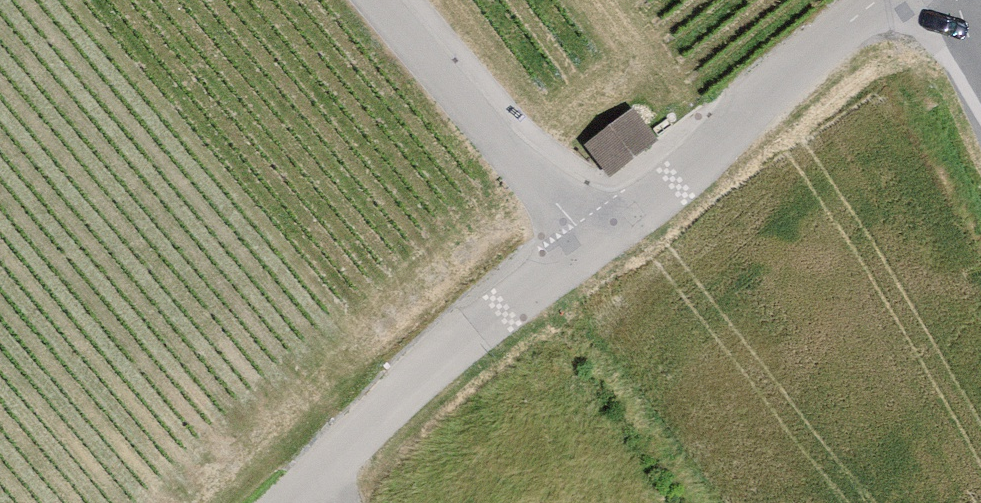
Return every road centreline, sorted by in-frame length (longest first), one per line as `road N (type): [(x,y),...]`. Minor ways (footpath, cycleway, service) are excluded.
road 1 (residential): [(604,249),(924,0)]
road 2 (residential): [(315,502),(604,249)]
road 3 (residential): [(387,0),(604,249)]

